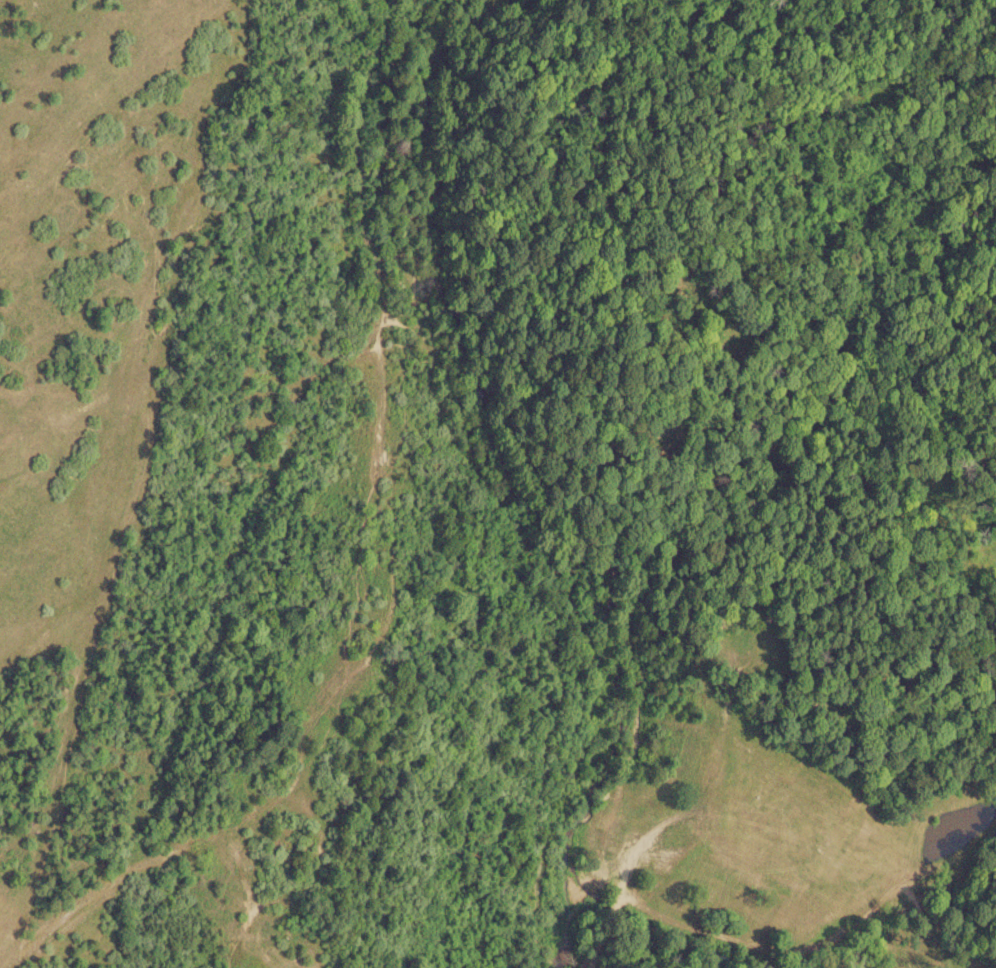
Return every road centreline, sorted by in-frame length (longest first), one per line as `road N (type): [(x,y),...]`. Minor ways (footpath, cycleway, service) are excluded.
road 1 (residential): [(349,0),(290,107),(206,420),(232,534),(381,790),(398,967)]

